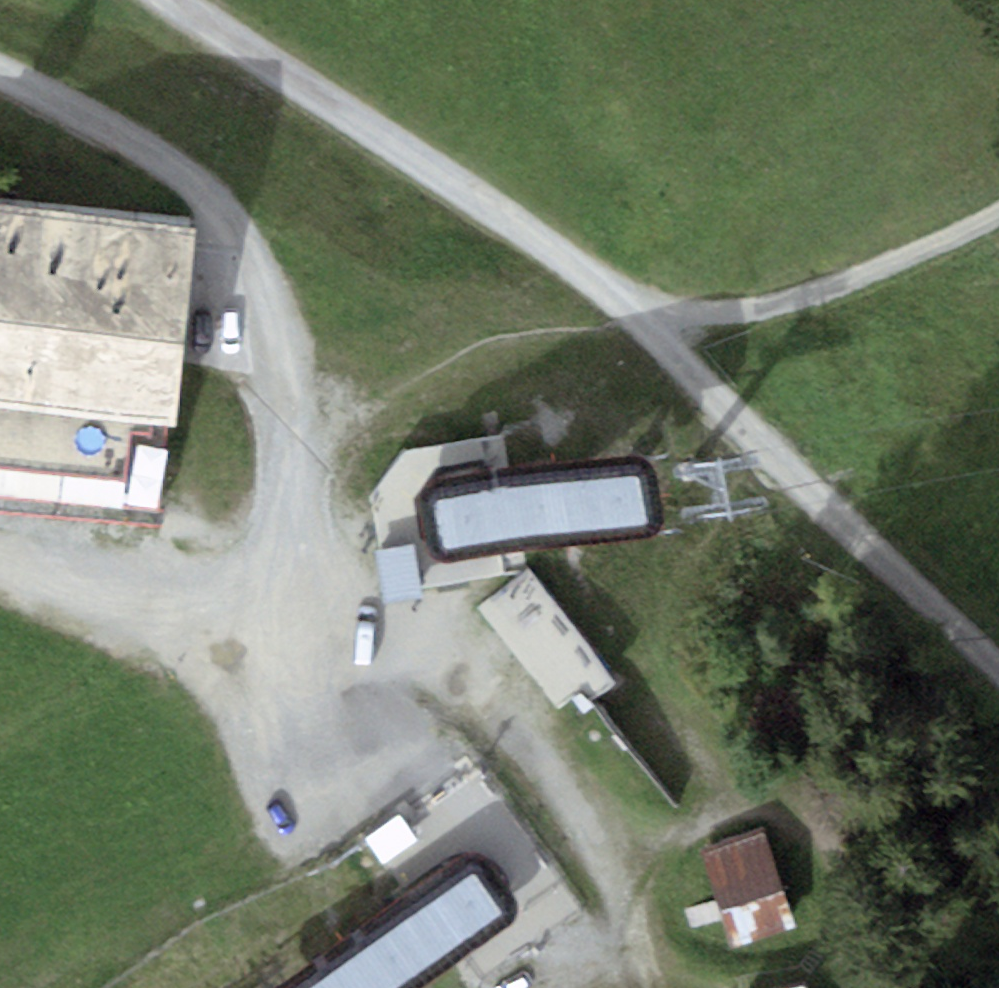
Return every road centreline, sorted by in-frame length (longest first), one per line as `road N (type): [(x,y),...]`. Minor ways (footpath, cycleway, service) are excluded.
road 1 (track): [(659,326),(172,0)]
road 2 (track): [(998,669),(659,326)]
road 3 (track): [(269,314),(192,181),(0,76)]
road 4 (track): [(659,326),(815,296),(950,243),(998,212)]
road 5 (track): [(239,603),(315,511),(319,493),(269,314)]
road 6 (track): [(0,555),(239,603)]

